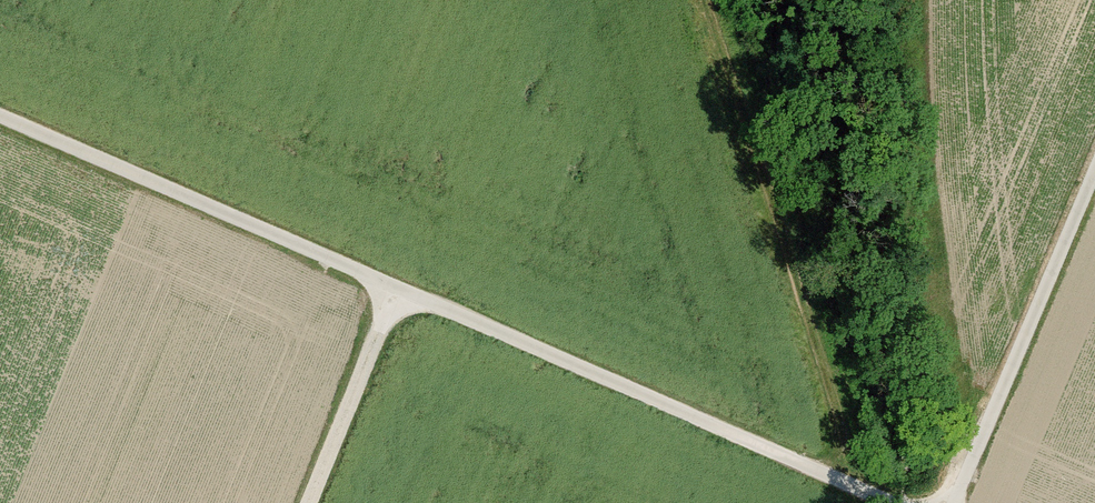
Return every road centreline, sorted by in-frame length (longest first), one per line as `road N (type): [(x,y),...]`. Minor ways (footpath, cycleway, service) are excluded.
road 1 (track): [(896,502),(0,120)]
road 2 (track): [(950,502),(1094,164)]
road 3 (track): [(397,293),(311,502)]

